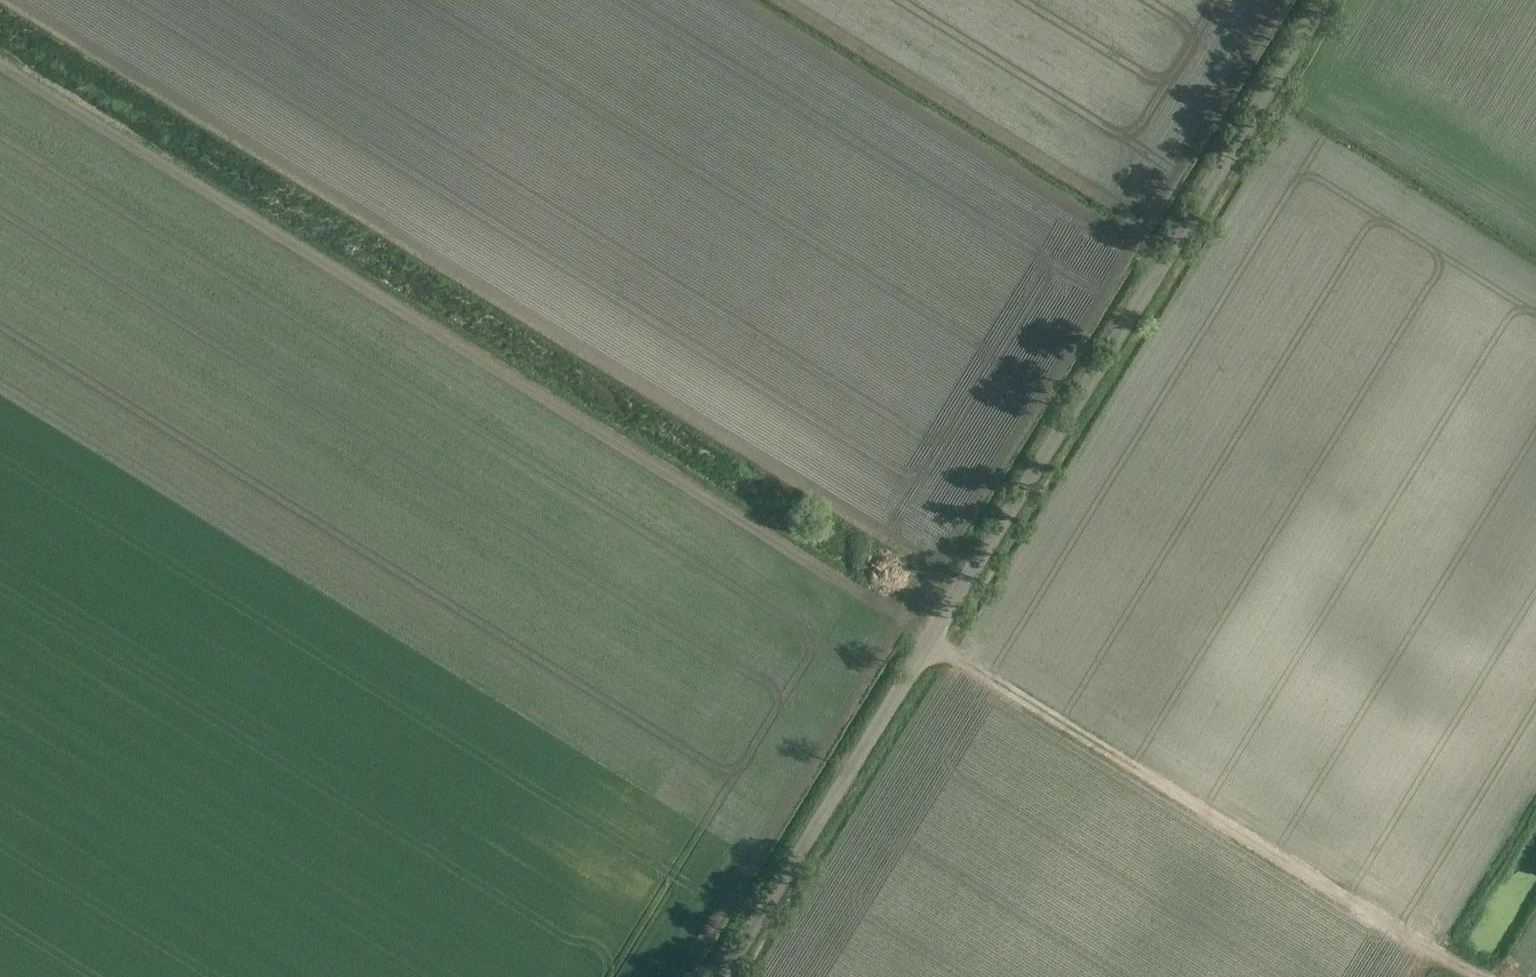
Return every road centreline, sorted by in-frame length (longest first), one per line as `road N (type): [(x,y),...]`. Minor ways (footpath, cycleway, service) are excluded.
road 1 (unclassified): [(722,976),(1324,0)]
road 2 (track): [(936,629),(1431,952),(1482,976)]

